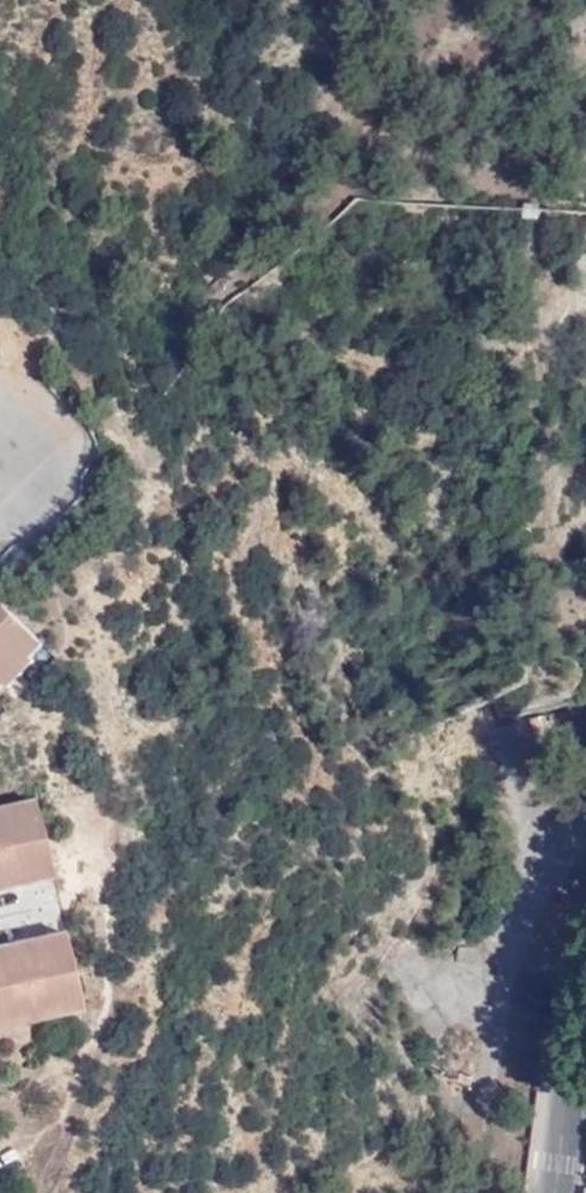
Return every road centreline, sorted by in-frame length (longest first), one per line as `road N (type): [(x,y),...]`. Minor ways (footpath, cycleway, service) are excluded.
road 1 (primary): [(585,1046),(556,1192)]

